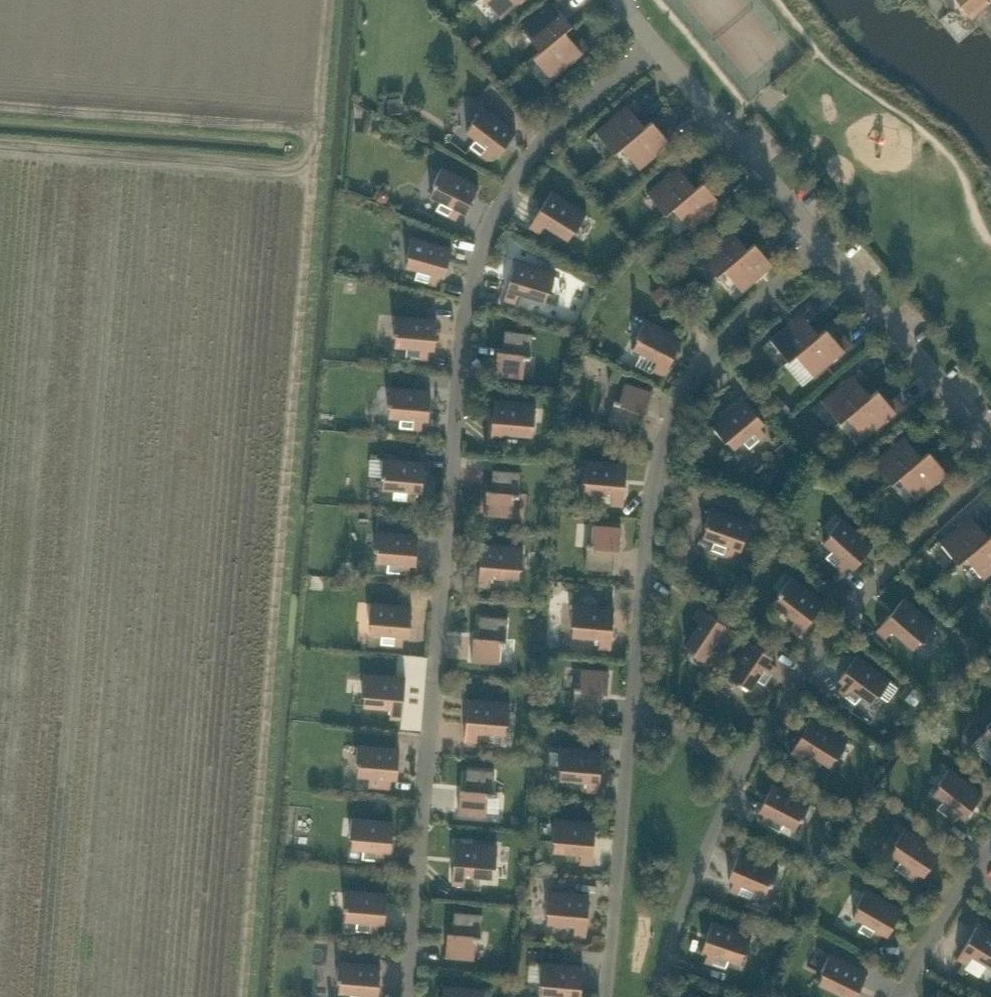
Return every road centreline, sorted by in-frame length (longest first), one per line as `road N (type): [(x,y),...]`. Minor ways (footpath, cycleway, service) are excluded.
road 1 (track): [(315,129),(0,106)]
road 2 (track): [(313,165),(329,0)]

